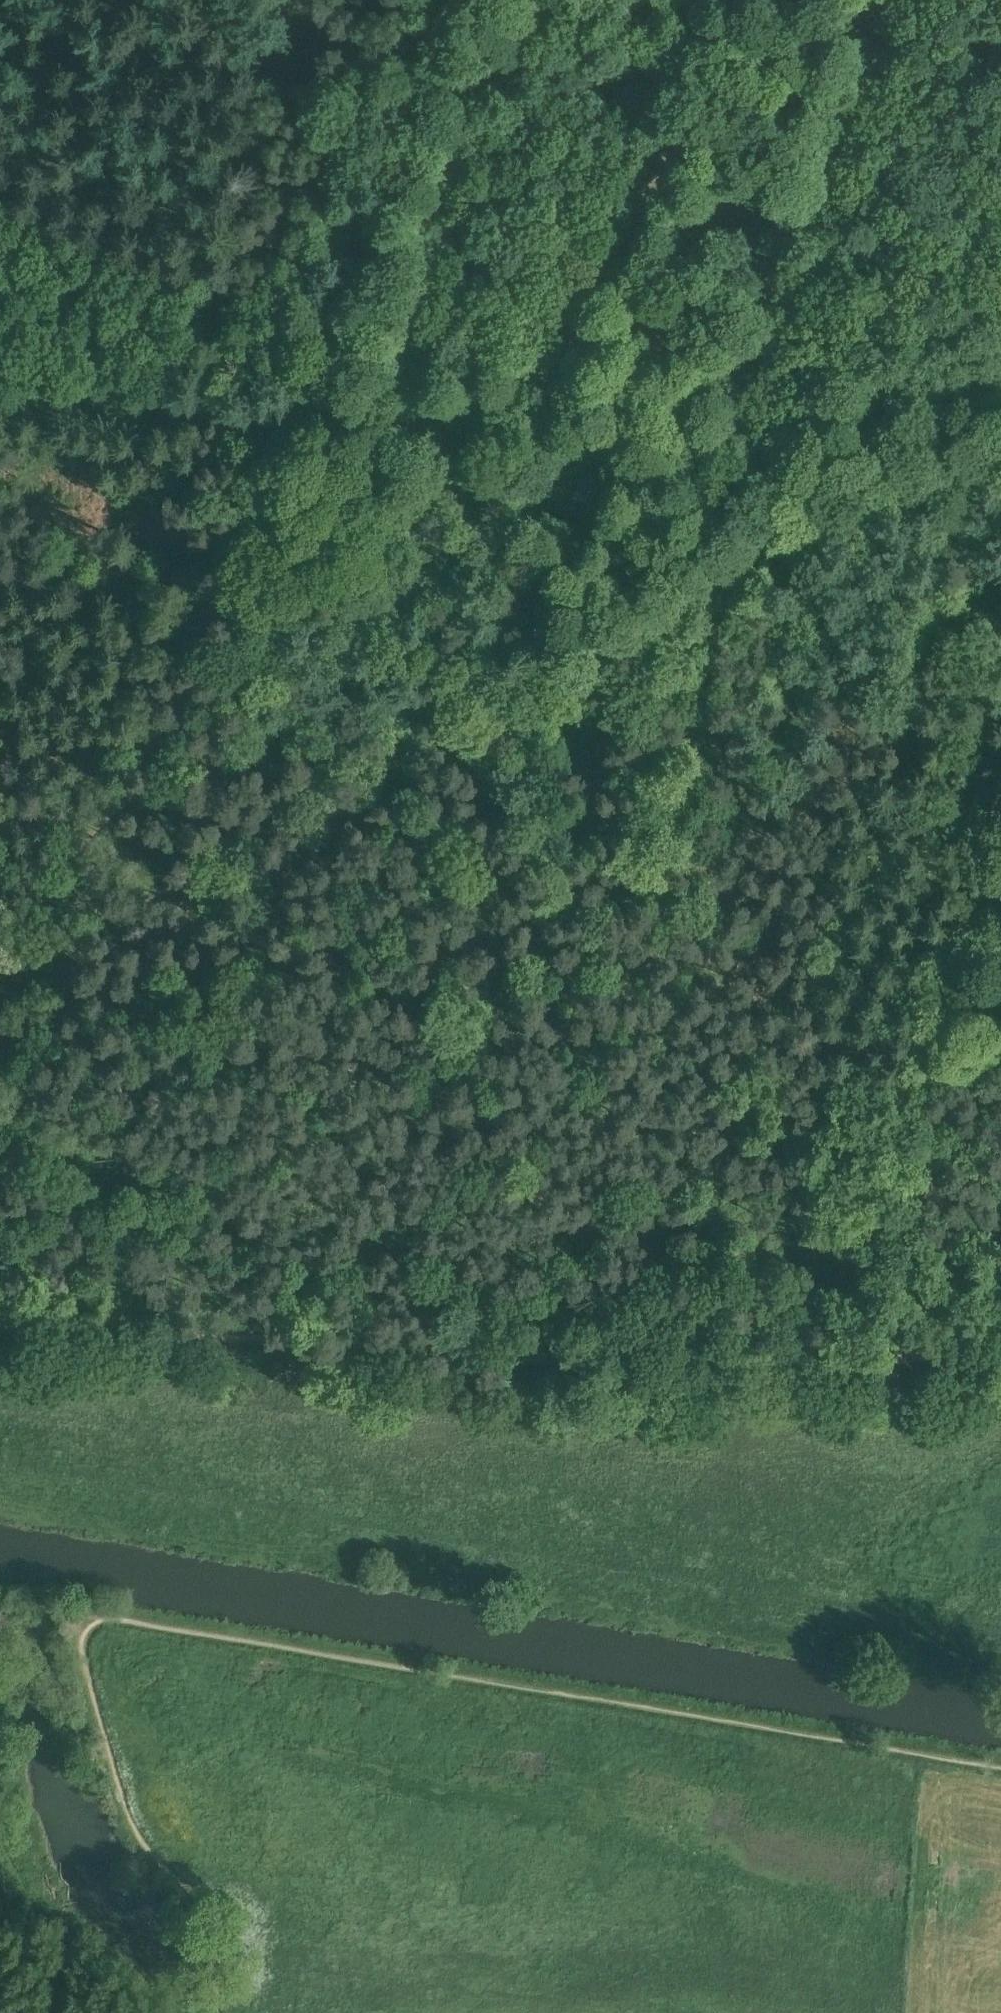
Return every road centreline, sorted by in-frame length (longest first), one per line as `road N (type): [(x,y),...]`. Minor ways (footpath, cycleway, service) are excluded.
road 1 (track): [(0,1324),(431,1345),(717,1373),(1000,1337)]
road 2 (track): [(466,0),(247,580)]
road 3 (track): [(247,580),(165,774),(0,872)]

